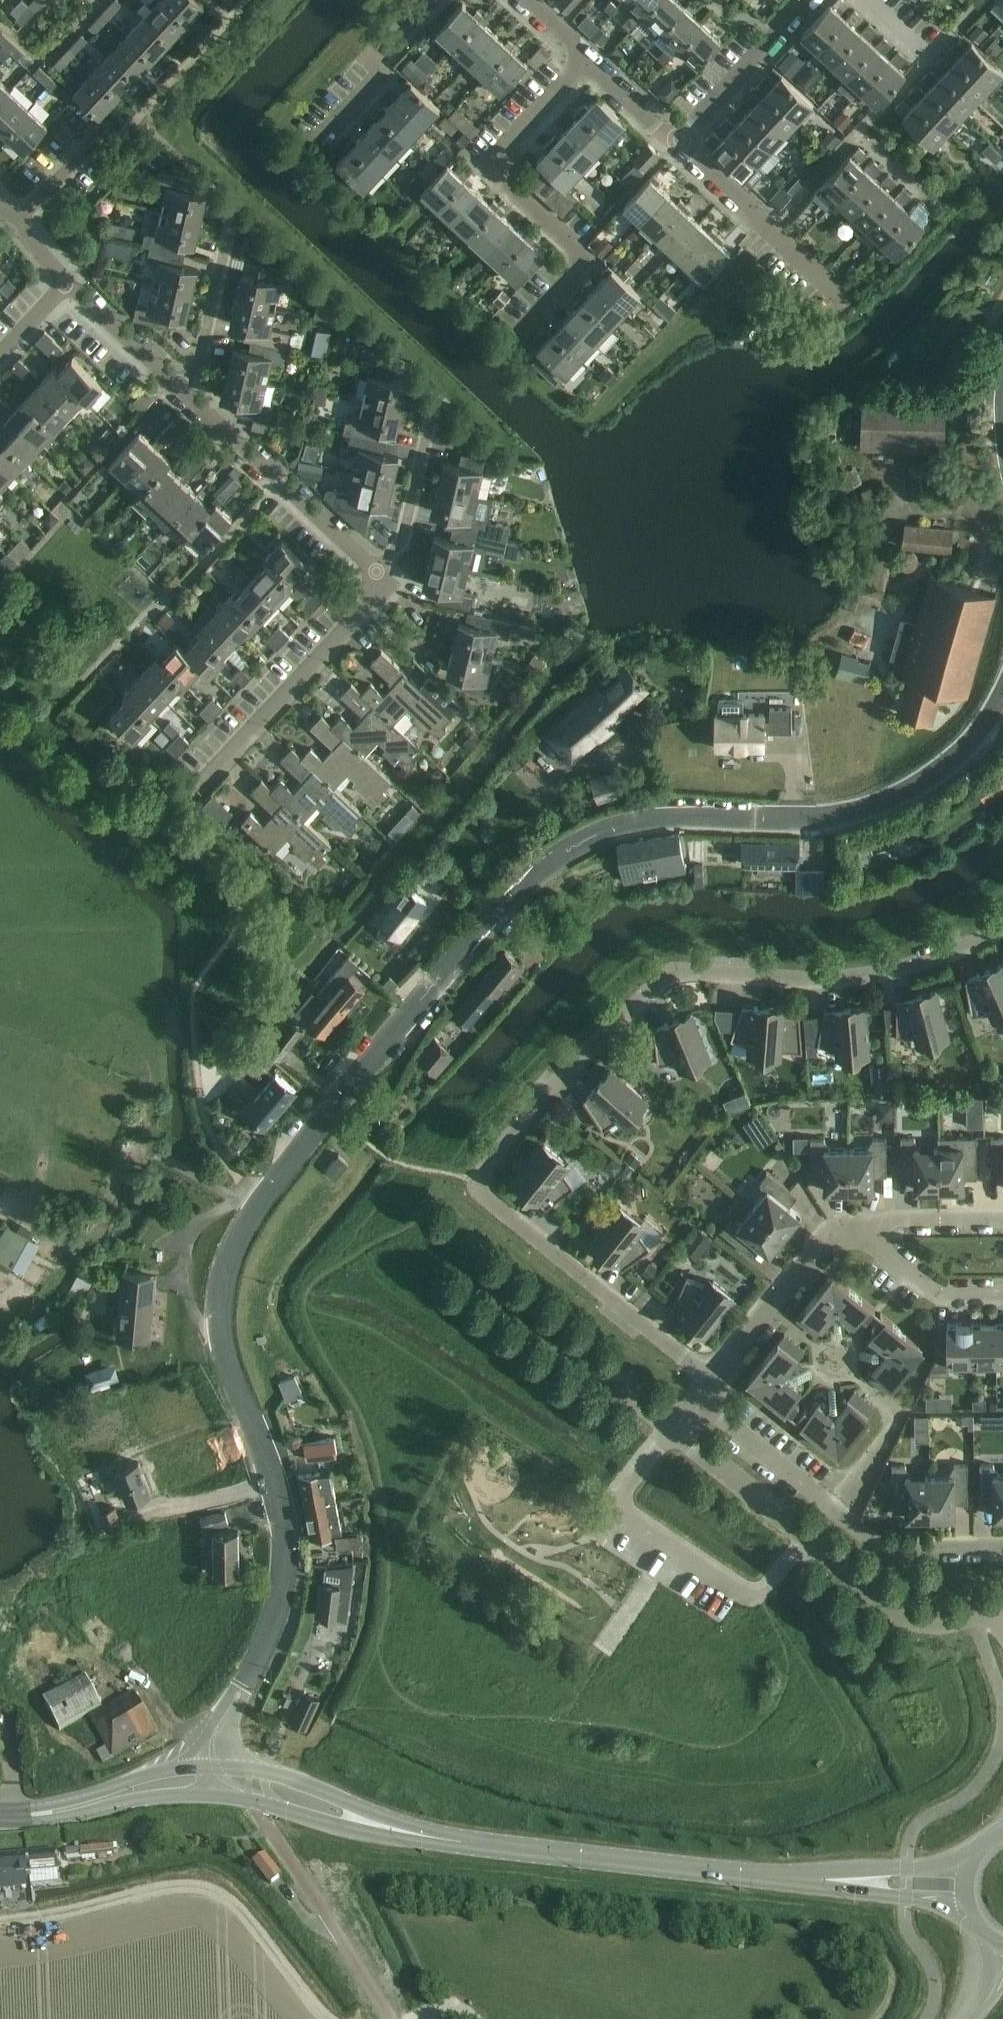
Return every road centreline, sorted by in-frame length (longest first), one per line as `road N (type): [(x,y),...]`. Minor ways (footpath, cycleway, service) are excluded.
road 1 (tertiary): [(211,1765),(215,1730),(275,1624),(287,1566),(280,1505),(227,1363),(219,1319),(230,1252),(271,1184),(491,916),(566,849),(656,818),(859,814),(952,766),(1002,703)]
road 2 (residential): [(711,1379),(476,1185),(585,1053),(673,973),(838,979),(941,957),(1002,929)]
road 3 (secondary): [(368,1820),(518,1848),(837,1881)]
road 4 (residential): [(695,1401),(673,1431),(905,1619),(938,1624),(999,1605)]
road 5 (residential): [(524,329),(589,260),(488,166),(585,62)]
road 6 (residential): [(695,1401),(886,1549),(1002,1549)]
road 7 (residential): [(376,571),(391,585),(196,790)]
road 8 (residential): [(179,386),(376,571)]
road 9 (track): [(254,1209),(139,1148),(86,1255)]
road 10 (residential): [(676,146),(849,302)]
road 11 (residential): [(711,1379),(845,1222)]
road 12 (residential): [(676,146),(810,0)]
road 13 (residential): [(179,386),(201,355),(234,207)]
road 14 (residential): [(376,571),(405,532),(436,396)]
road 15 (secondary): [(33,1813),(218,1792)]
road 16 (secondary): [(211,1765),(145,1774),(33,1813)]
road 17 (residential): [(325,138),(379,80),(373,58),(428,0)]
road 18 (residential): [(1002,1293),(939,1294),(845,1222)]
road 19 (secondary): [(368,1820),(346,1801),(305,1785),(211,1765)]
road 20 (residential): [(845,1222),(1002,1220)]
road 21 (secondary): [(218,1792),(334,1824),(368,1820)]
road 22 (residential): [(70,283),(179,386)]
road 23 (secondary): [(965,1869),(890,1869),(837,1881)]
road 24 (secondary): [(837,1881),(889,1896),(963,1898)]
road 25 (residential): [(585,62),(676,146)]

